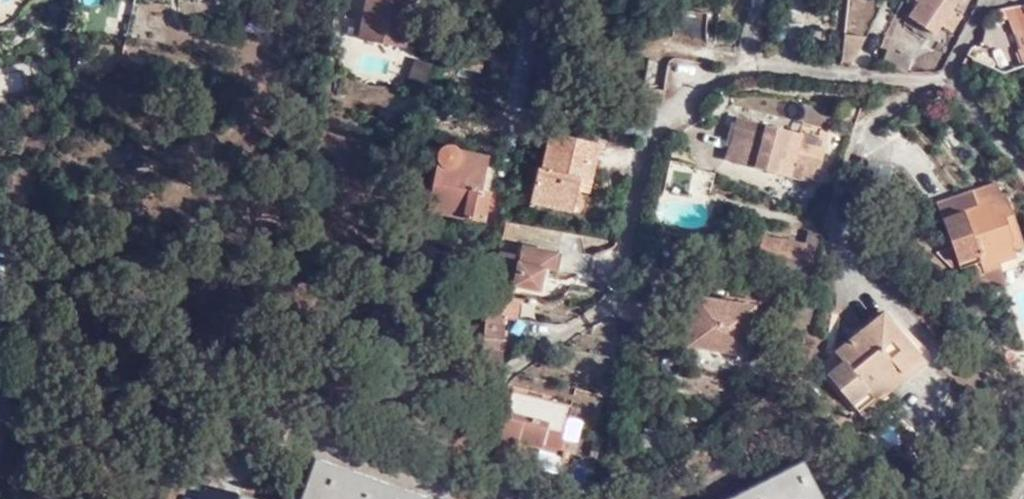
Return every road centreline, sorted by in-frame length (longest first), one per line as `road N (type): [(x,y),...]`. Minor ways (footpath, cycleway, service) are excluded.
road 1 (residential): [(954,73),(755,64),(702,92),(660,129),(618,267)]
road 2 (residential): [(954,73),(1023,171)]

